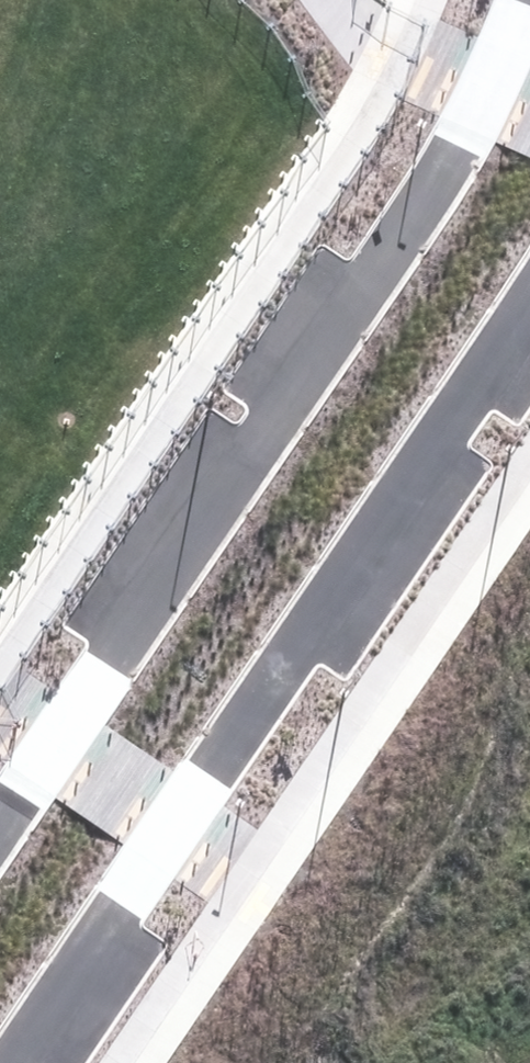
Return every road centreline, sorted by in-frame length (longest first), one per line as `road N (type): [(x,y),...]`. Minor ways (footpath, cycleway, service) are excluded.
road 1 (tertiary): [(0,815),(458,137),(519,0)]
road 2 (tertiary): [(529,313),(13,1062)]

